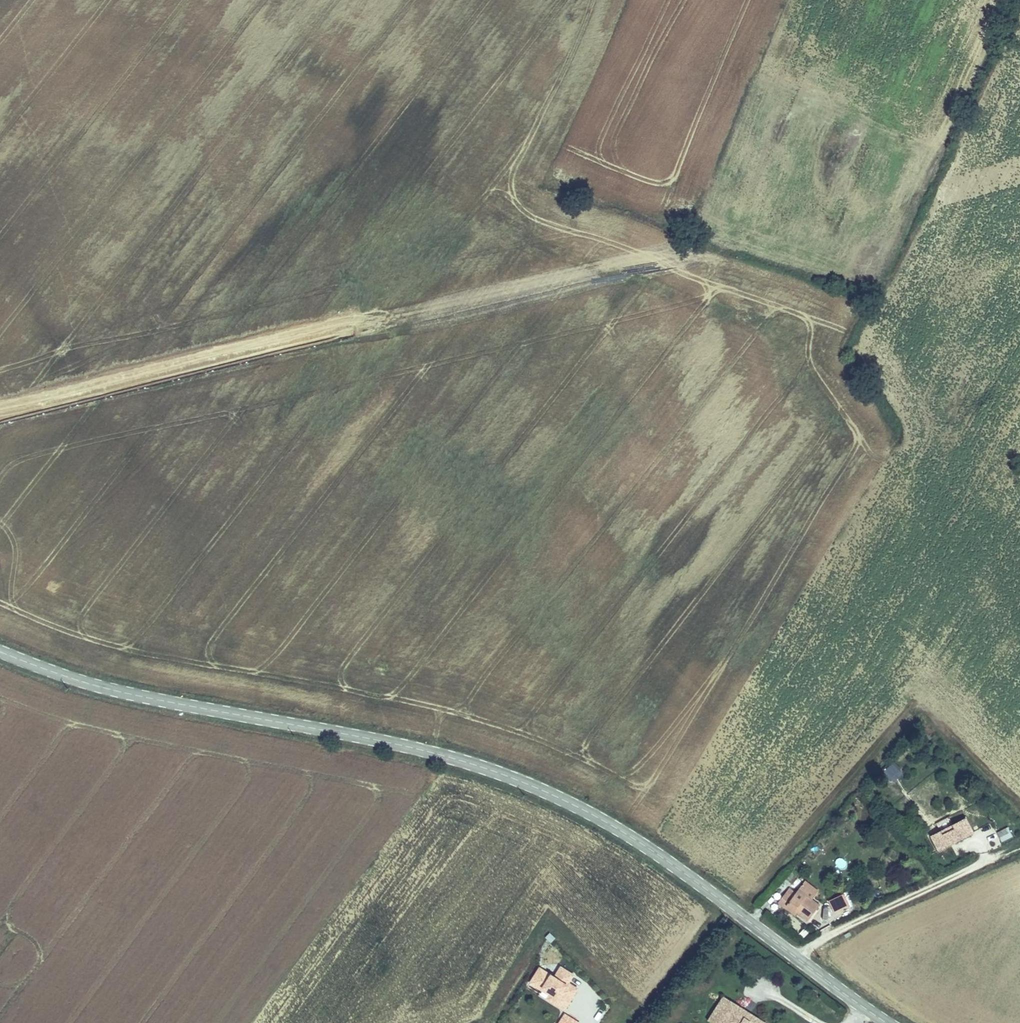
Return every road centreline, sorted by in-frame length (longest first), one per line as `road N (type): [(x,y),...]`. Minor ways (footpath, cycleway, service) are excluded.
road 1 (tertiary): [(888,1022),(649,849),(515,778),(378,740),(133,695),(0,651)]

